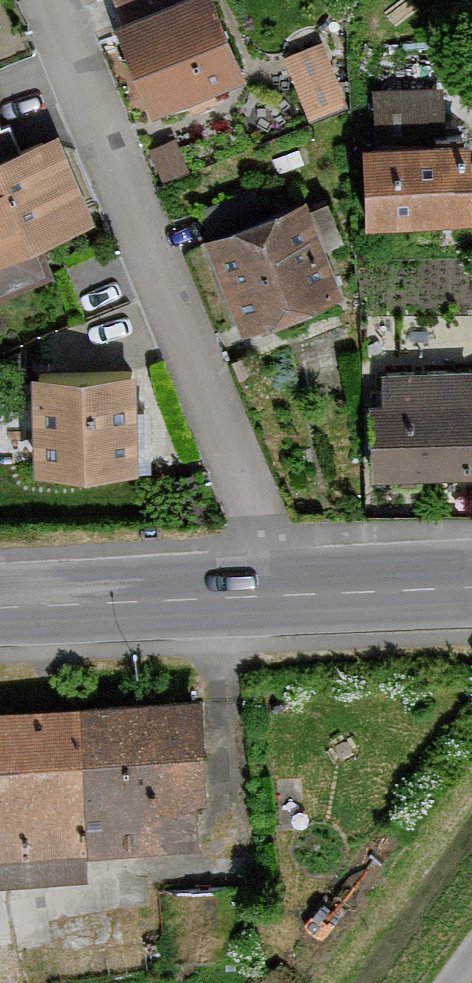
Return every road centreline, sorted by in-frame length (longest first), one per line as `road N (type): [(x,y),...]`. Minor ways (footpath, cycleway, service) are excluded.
road 1 (residential): [(273,598),(262,540),(47,0)]
road 2 (secondary): [(273,598),(0,609)]
road 3 (secondary): [(471,587),(273,598)]

